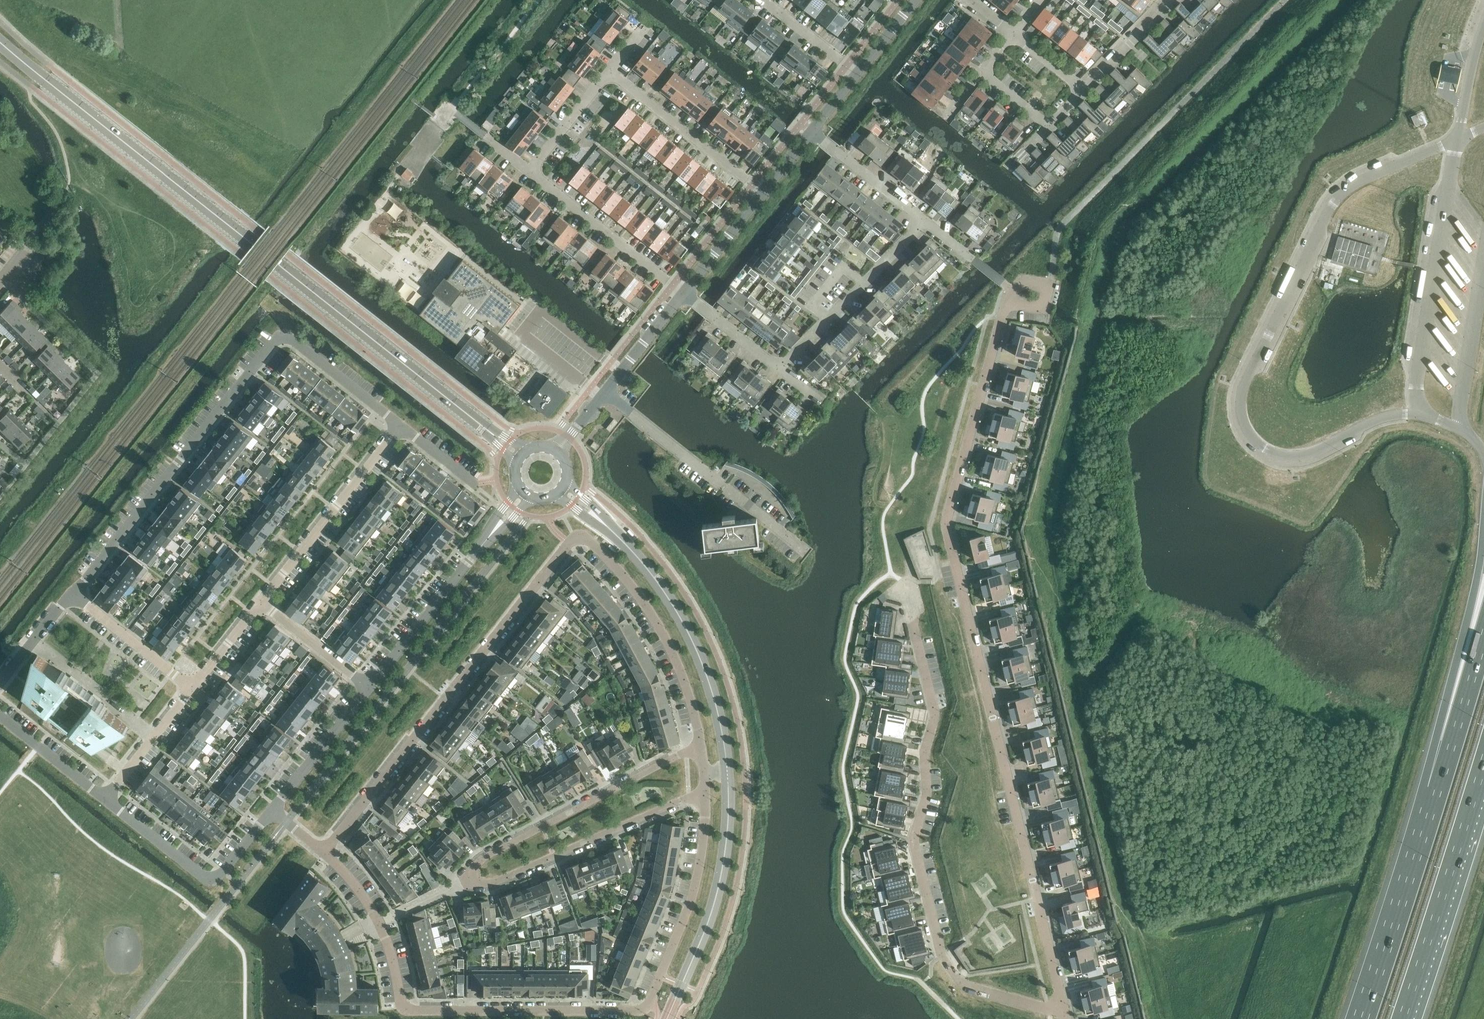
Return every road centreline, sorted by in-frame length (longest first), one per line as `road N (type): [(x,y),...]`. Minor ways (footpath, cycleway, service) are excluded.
road 1 (residential): [(1008,302),(947,523),(1065,1010)]
road 2 (secondary): [(517,457),(0,43)]
road 3 (residential): [(325,850),(580,536),(656,620),(700,748)]
road 4 (residential): [(325,850),(360,882),(405,1008),(650,1011),(691,903),(705,842),(704,797)]
road 5 (residential): [(700,748),(486,855),(469,879),(499,881),(704,797)]
road 6 (residential): [(1065,1010),(973,987),(943,954),(913,839),(935,713),(904,586)]
road 7 (residential): [(73,598),(283,335),(401,430)]
road 8 (secondary): [(729,771),(715,696),(669,598),(645,565),(561,491)]
road 9 (motorway): [(1483,521),(1477,582),(1436,738),(1435,789)]
road 10 (motorway): [(1409,1018),(1483,765)]
road 11 (secondary): [(668,1018),(713,909),(729,771)]
road 12 (residential): [(609,390),(806,551)]
road 13 (residential): [(371,689),(525,495)]
road 14 (motorway): [(1435,789),(1362,1018)]
road 15 (residential): [(111,799),(219,881),(274,812)]
road 16 (residential): [(401,430),(262,600)]
road 17 (residential): [(612,69),(767,194)]
road 18 (residential): [(531,170),(684,291)]
road 19 (motorway): [(1483,634),(1435,789)]
road 20 (residential): [(274,812),(371,689)]
road 21 (residential): [(192,689),(73,598)]
road 22 (residential): [(814,133),(925,223)]
road 23 (residential): [(262,600),(371,689)]
road 24 (residential): [(0,716),(111,799)]
road 25 (residential): [(111,799),(192,689)]
road 26 (residential): [(531,170),(612,69)]
road 27 (tertiary): [(684,291),(767,194)]
road 28 (tertiary): [(609,390),(684,291)]
road 29 (residential): [(684,291),(781,368)]
road 30 (residential): [(1085,87),(1171,0)]

